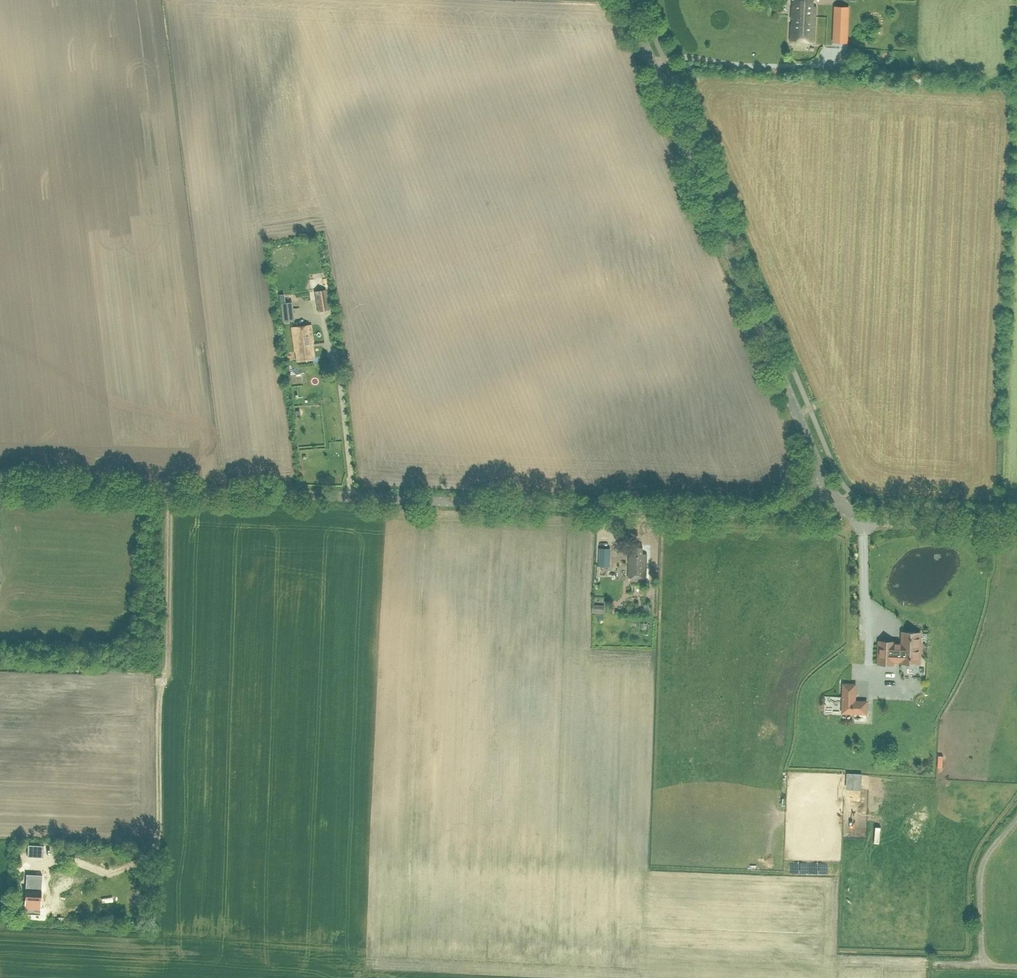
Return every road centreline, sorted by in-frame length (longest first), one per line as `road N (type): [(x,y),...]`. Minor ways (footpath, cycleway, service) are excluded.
road 1 (unclassified): [(830,496),(757,515),(0,482)]
road 2 (tertiary): [(830,496),(626,0)]
road 3 (track): [(166,489),(160,835),(147,857),(74,878)]
road 4 (tertiary): [(1016,525),(863,517),(830,496)]
road 5 (unclassified): [(983,964),(982,866),(1016,819)]

